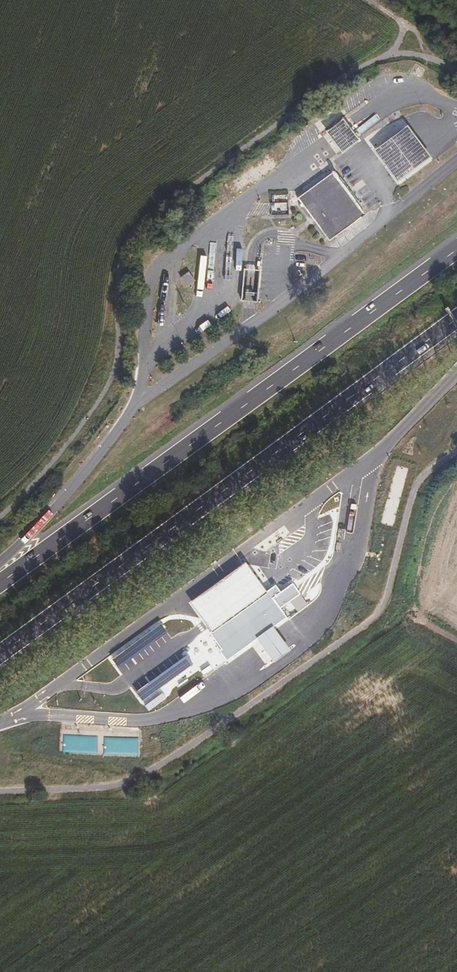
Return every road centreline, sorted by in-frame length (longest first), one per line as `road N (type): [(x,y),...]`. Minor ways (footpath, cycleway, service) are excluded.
road 1 (trunk): [(456,246),(0,583)]
road 2 (trunk): [(0,653),(456,318)]
road 3 (trunk): [(134,404),(42,521),(0,560)]

